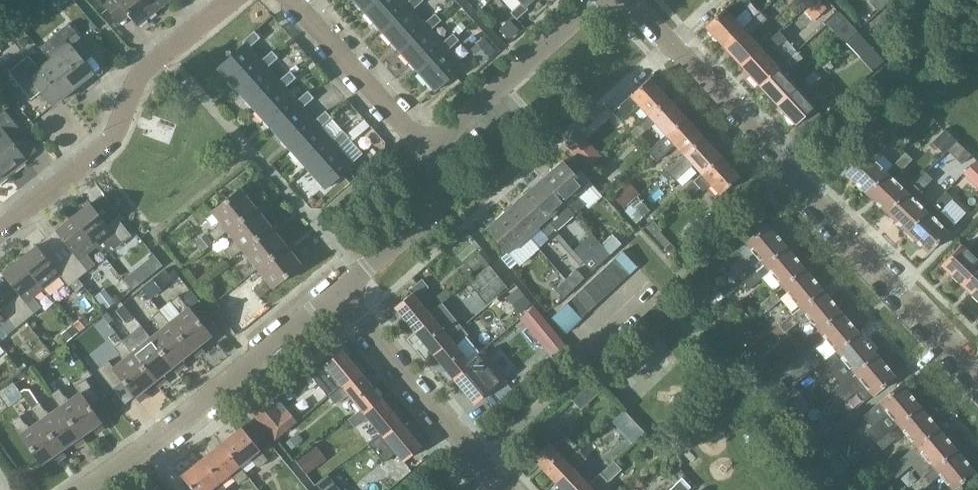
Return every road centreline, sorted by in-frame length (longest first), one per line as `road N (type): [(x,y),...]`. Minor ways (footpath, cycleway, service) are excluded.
road 1 (residential): [(977,379),(632,0)]
road 2 (residential): [(85,489),(339,293)]
road 3 (residential): [(166,53),(360,274)]
road 4 (residential): [(503,489),(339,293)]
road 5 (residential): [(0,230),(98,151),(143,74),(166,53)]
road 6 (residential): [(434,142),(595,0)]
road 7 (residential): [(434,142),(411,131),(295,0)]
road 8 (residential): [(360,274),(435,200),(434,142)]

